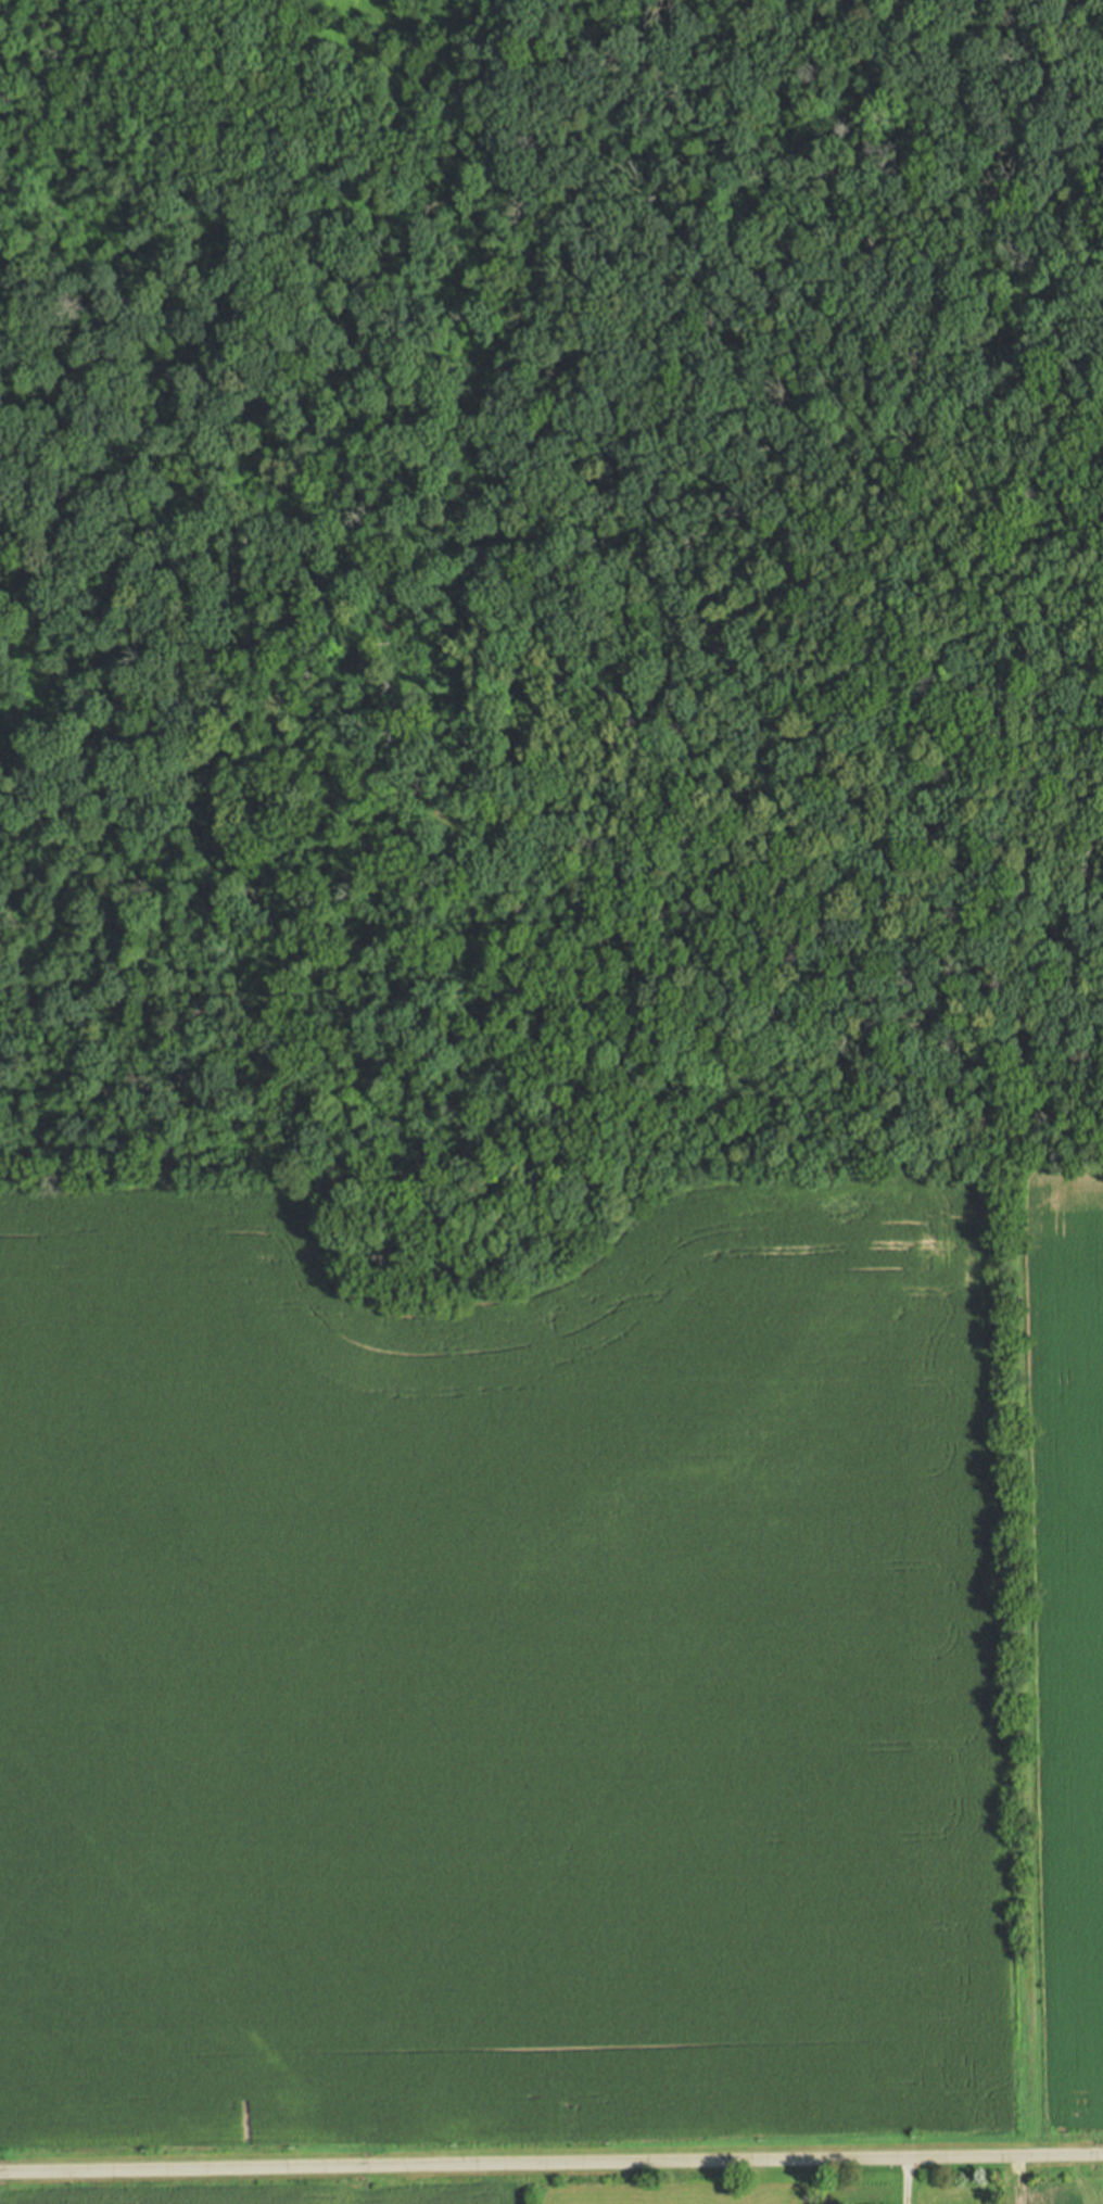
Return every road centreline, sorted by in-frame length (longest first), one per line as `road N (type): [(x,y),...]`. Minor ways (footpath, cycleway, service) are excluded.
road 1 (residential): [(1102,2155),(0,2174)]

